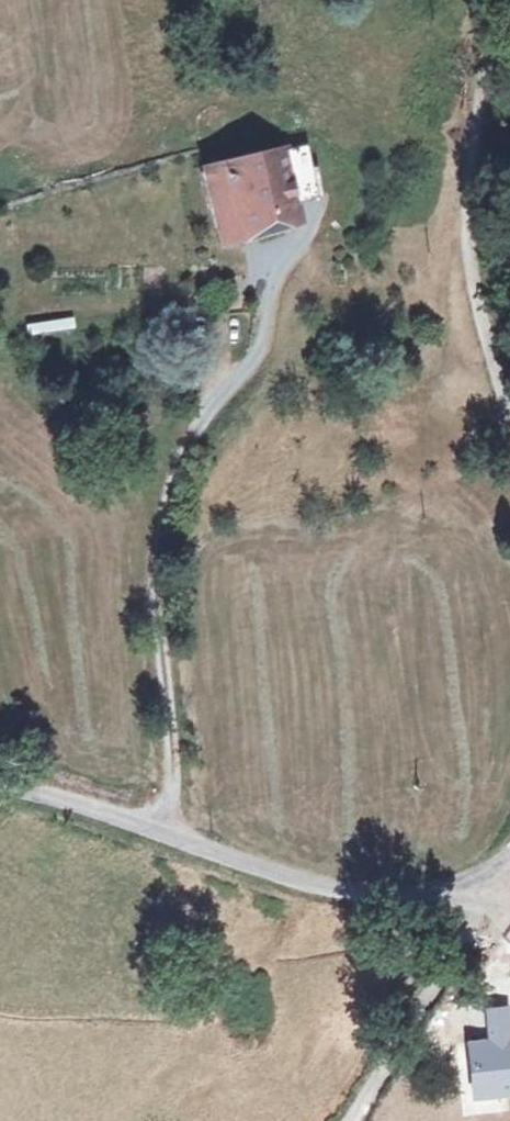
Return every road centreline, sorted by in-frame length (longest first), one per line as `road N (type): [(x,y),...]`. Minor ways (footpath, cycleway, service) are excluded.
road 1 (track): [(171,840),(171,751),(155,595),(163,522),(188,449),(271,325),(278,266)]
road 2 (unclassified): [(474,883),(393,903),(329,895),(0,787)]
road 3 (unclassified): [(509,3),(474,132),(469,256),(509,411)]
road 4 (residential): [(352,1120),(459,955),(474,883)]

